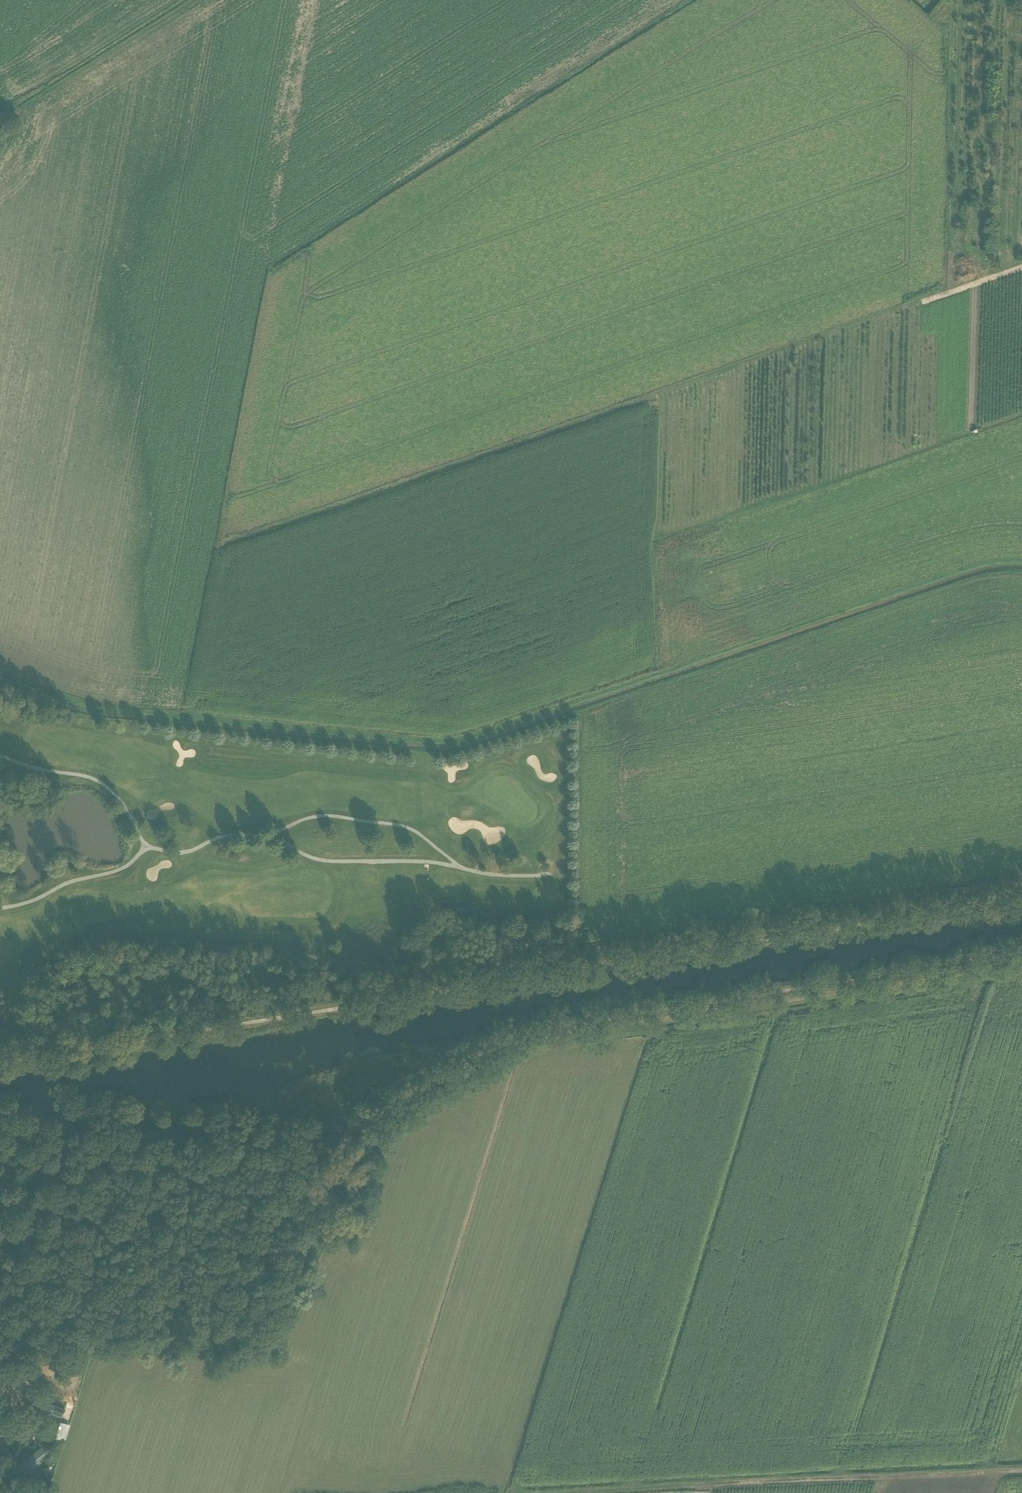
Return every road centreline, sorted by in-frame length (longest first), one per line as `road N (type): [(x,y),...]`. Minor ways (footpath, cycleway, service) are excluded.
road 1 (track): [(1021,1470),(558,1492)]

